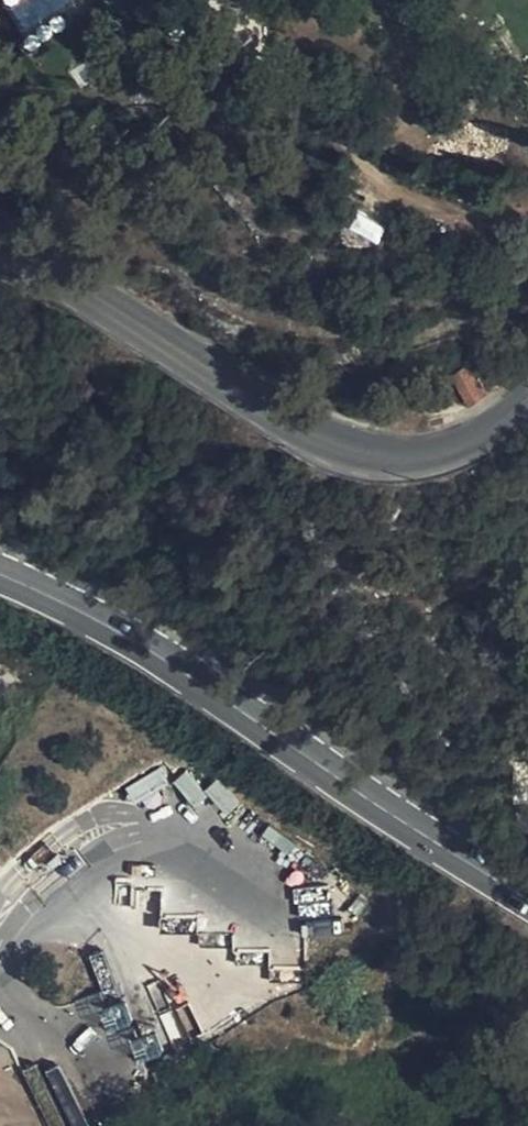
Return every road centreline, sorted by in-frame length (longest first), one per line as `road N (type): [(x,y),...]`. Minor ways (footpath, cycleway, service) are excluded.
road 1 (primary): [(0,583),(148,657),(527,905)]
road 2 (tertiary): [(0,244),(301,429),(349,449),(398,457),(454,445),(527,398)]

